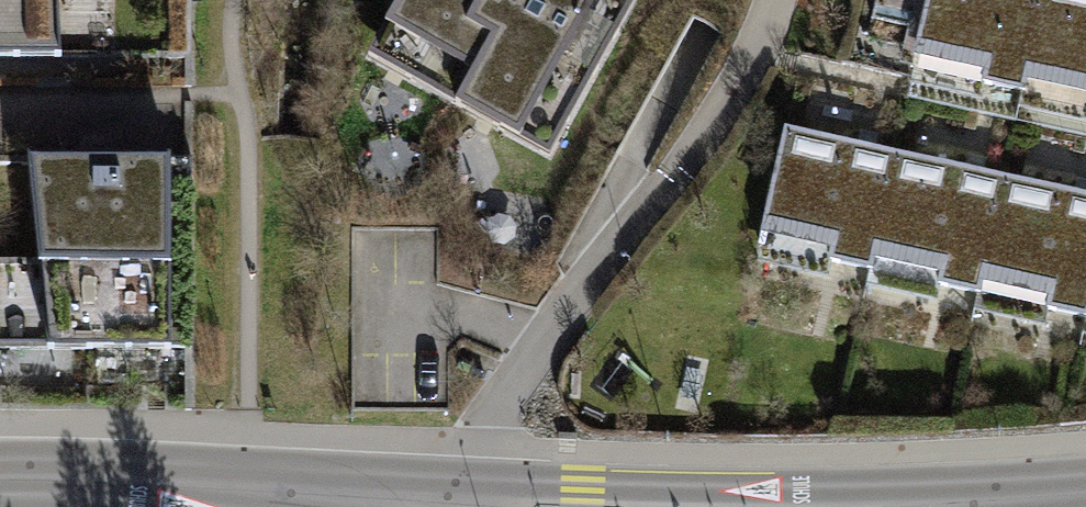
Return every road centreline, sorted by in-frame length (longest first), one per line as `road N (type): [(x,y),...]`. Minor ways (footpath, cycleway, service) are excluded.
road 1 (secondary): [(433,503),(0,475)]
road 2 (residential): [(678,173),(433,503)]
road 3 (unclassified): [(776,0),(753,63),(678,173)]
road 4 (secondary): [(1085,492),(890,506)]

